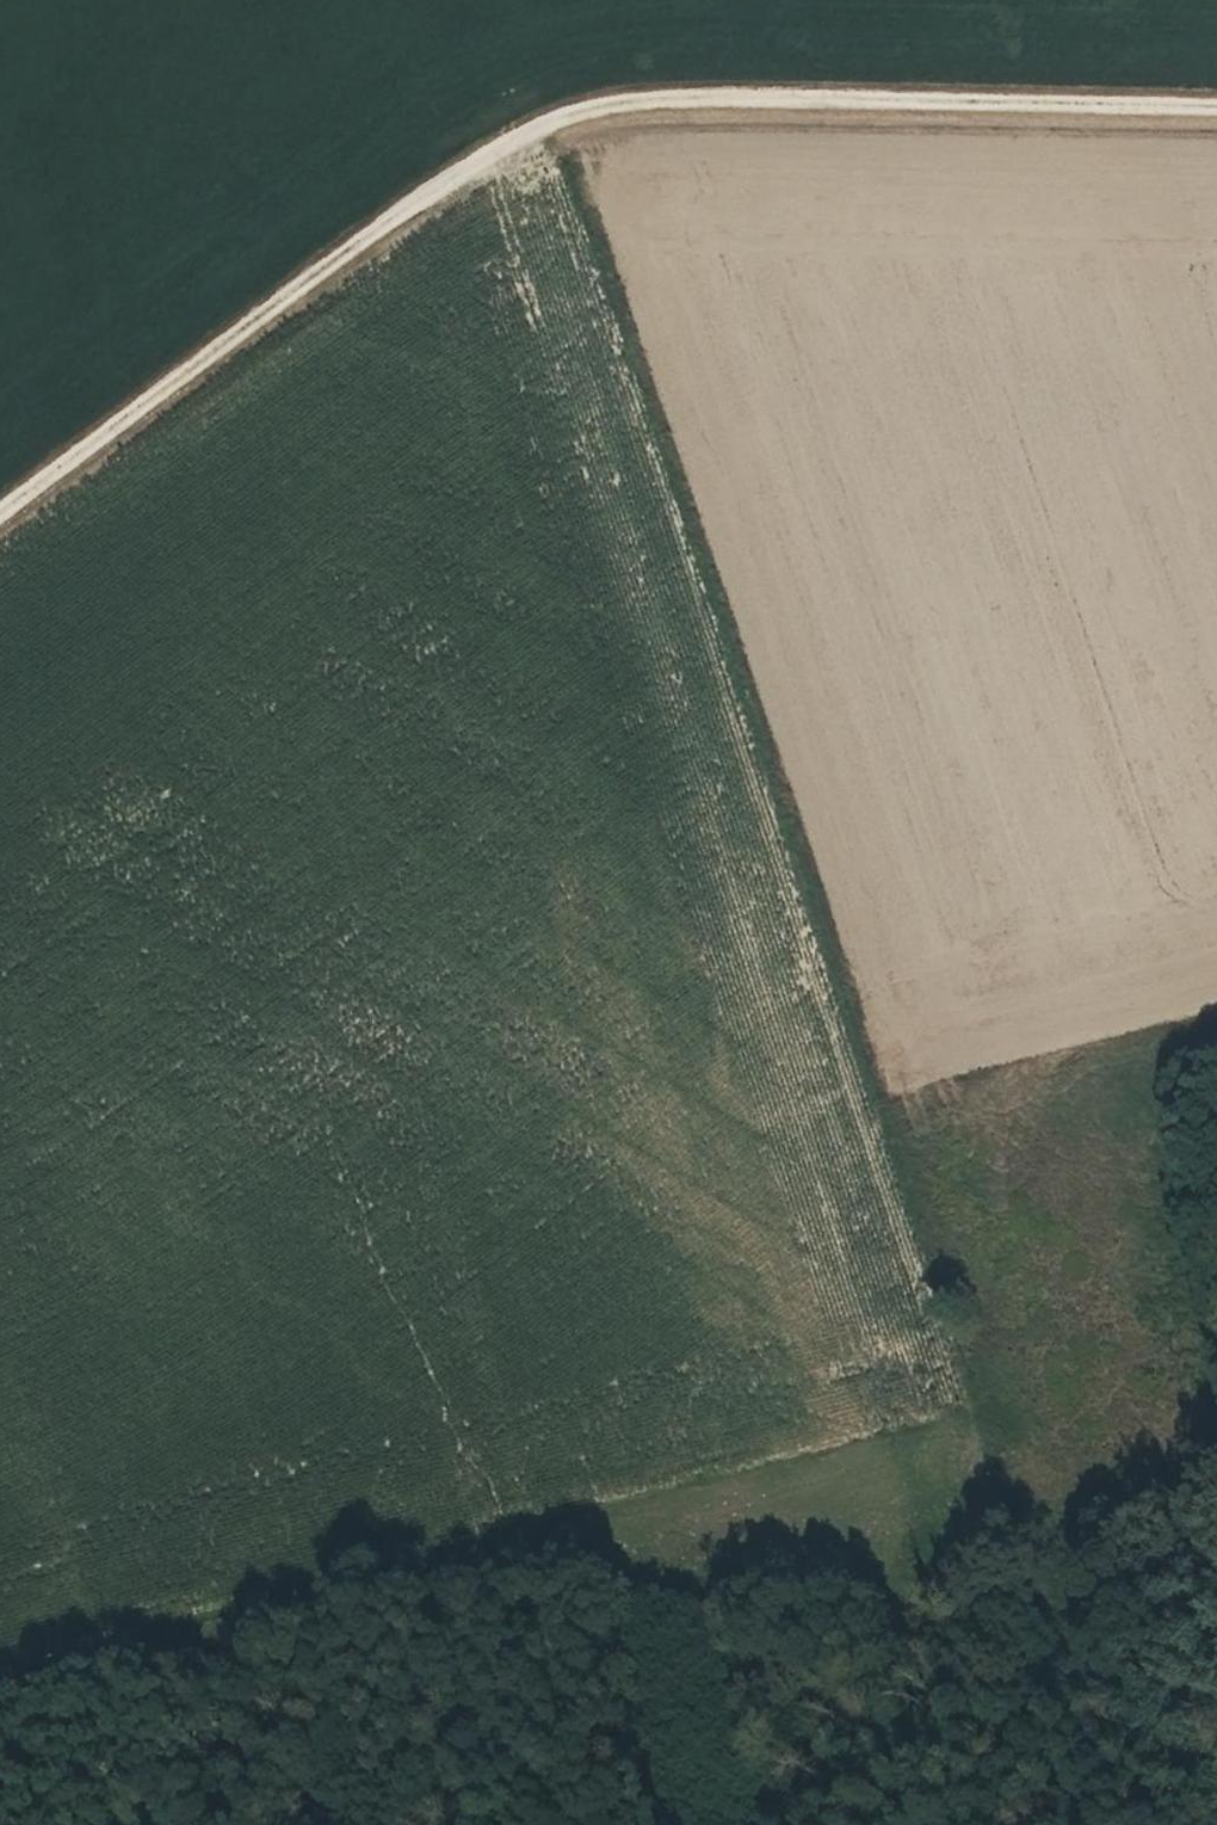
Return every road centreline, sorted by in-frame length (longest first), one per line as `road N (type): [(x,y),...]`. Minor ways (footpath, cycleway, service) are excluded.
road 1 (track): [(0,504),(211,339),(457,163),(548,114),(587,102),(732,95),(1216,106)]

